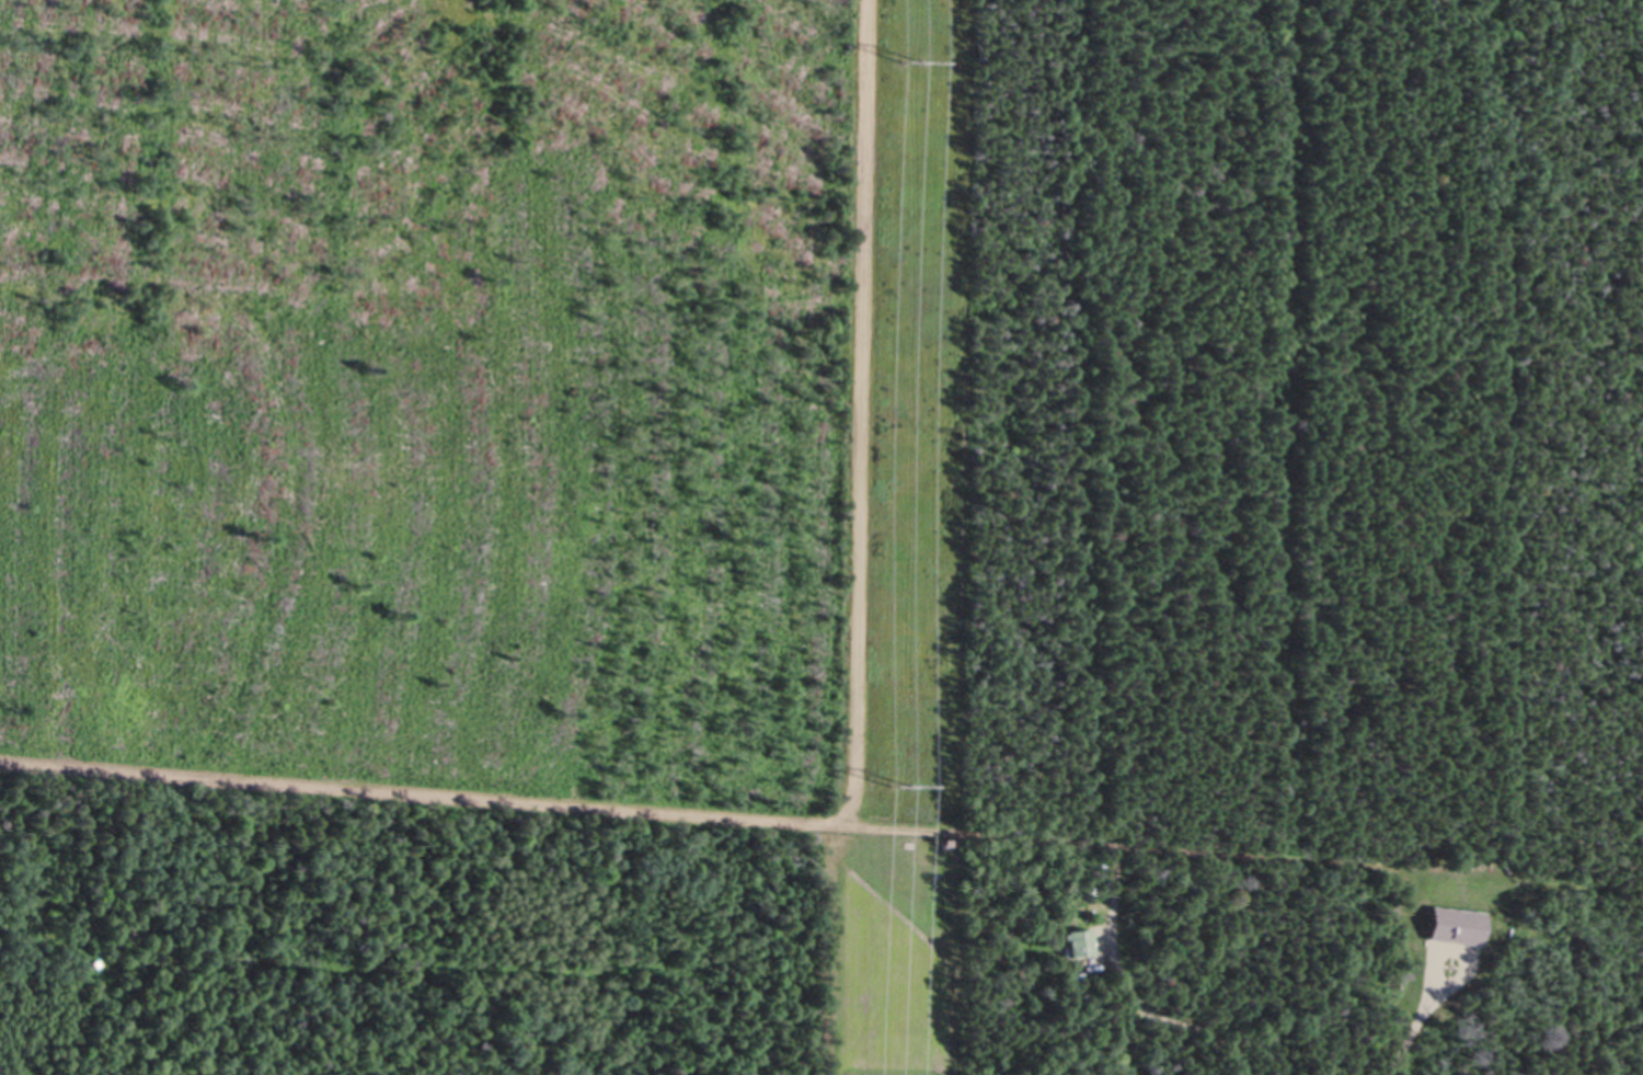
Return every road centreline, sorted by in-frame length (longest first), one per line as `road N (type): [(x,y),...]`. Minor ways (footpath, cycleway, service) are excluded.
road 1 (residential): [(1642,893),(0,757)]
road 2 (track): [(840,822),(857,794),(870,0)]

